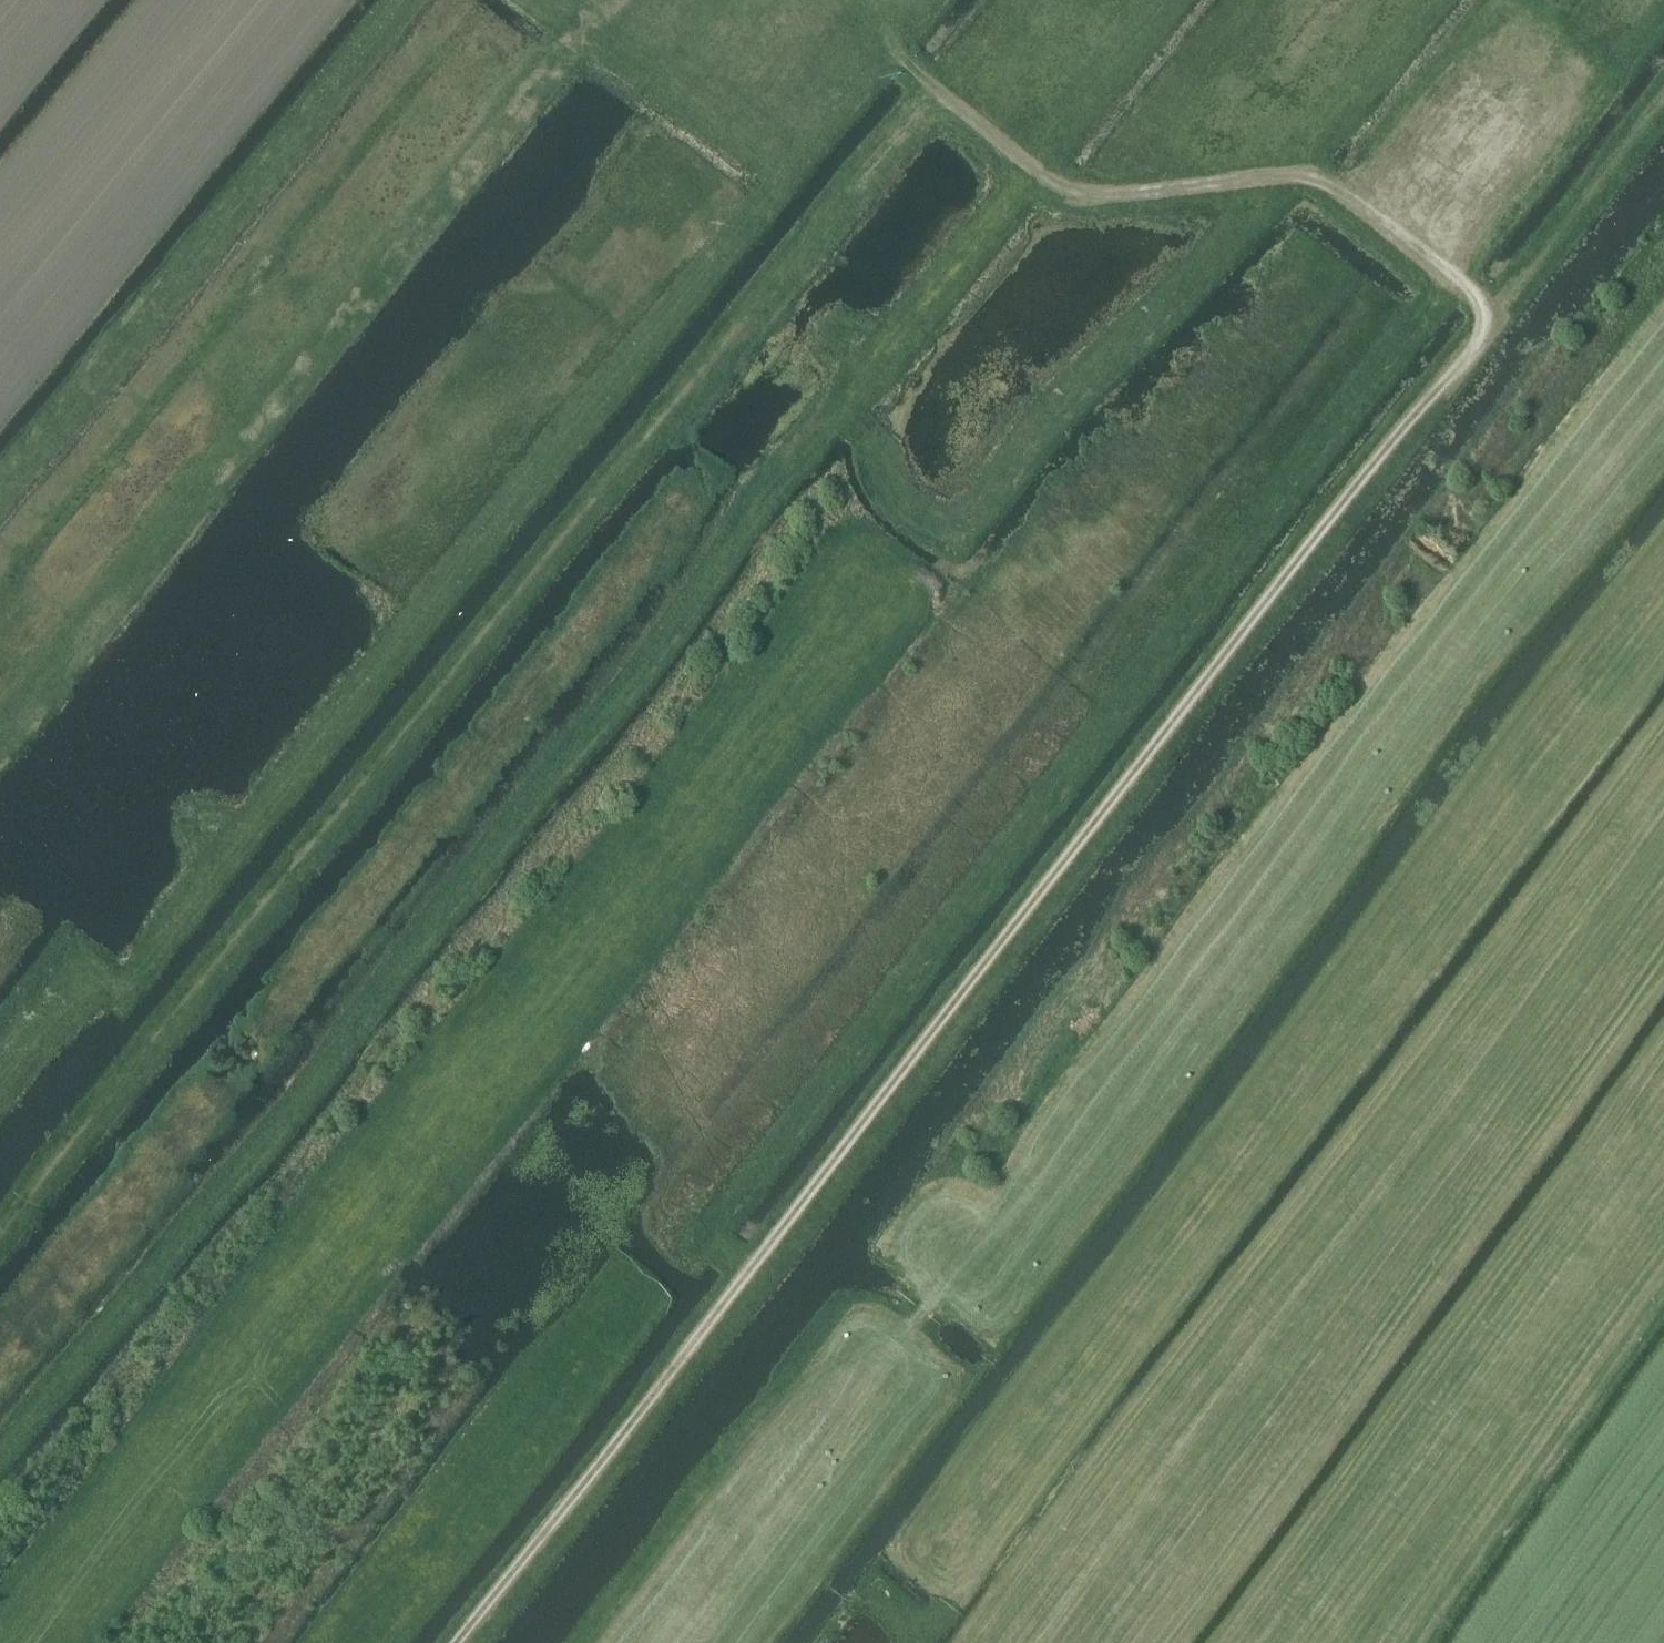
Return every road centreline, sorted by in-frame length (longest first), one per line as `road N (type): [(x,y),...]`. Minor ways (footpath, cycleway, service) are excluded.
road 1 (track): [(886,0),(899,58),(1076,190),(1317,167),(1465,278),(1483,322),(464,1642)]

